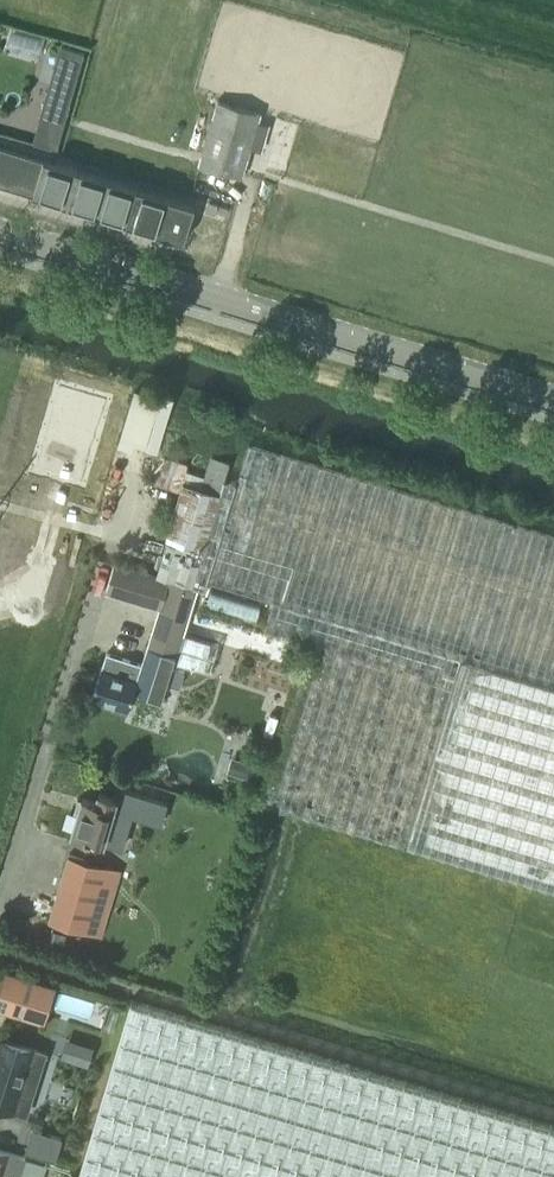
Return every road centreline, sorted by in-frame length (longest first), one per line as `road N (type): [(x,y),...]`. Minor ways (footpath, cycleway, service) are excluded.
road 1 (tertiary): [(0,233),(553,400)]

